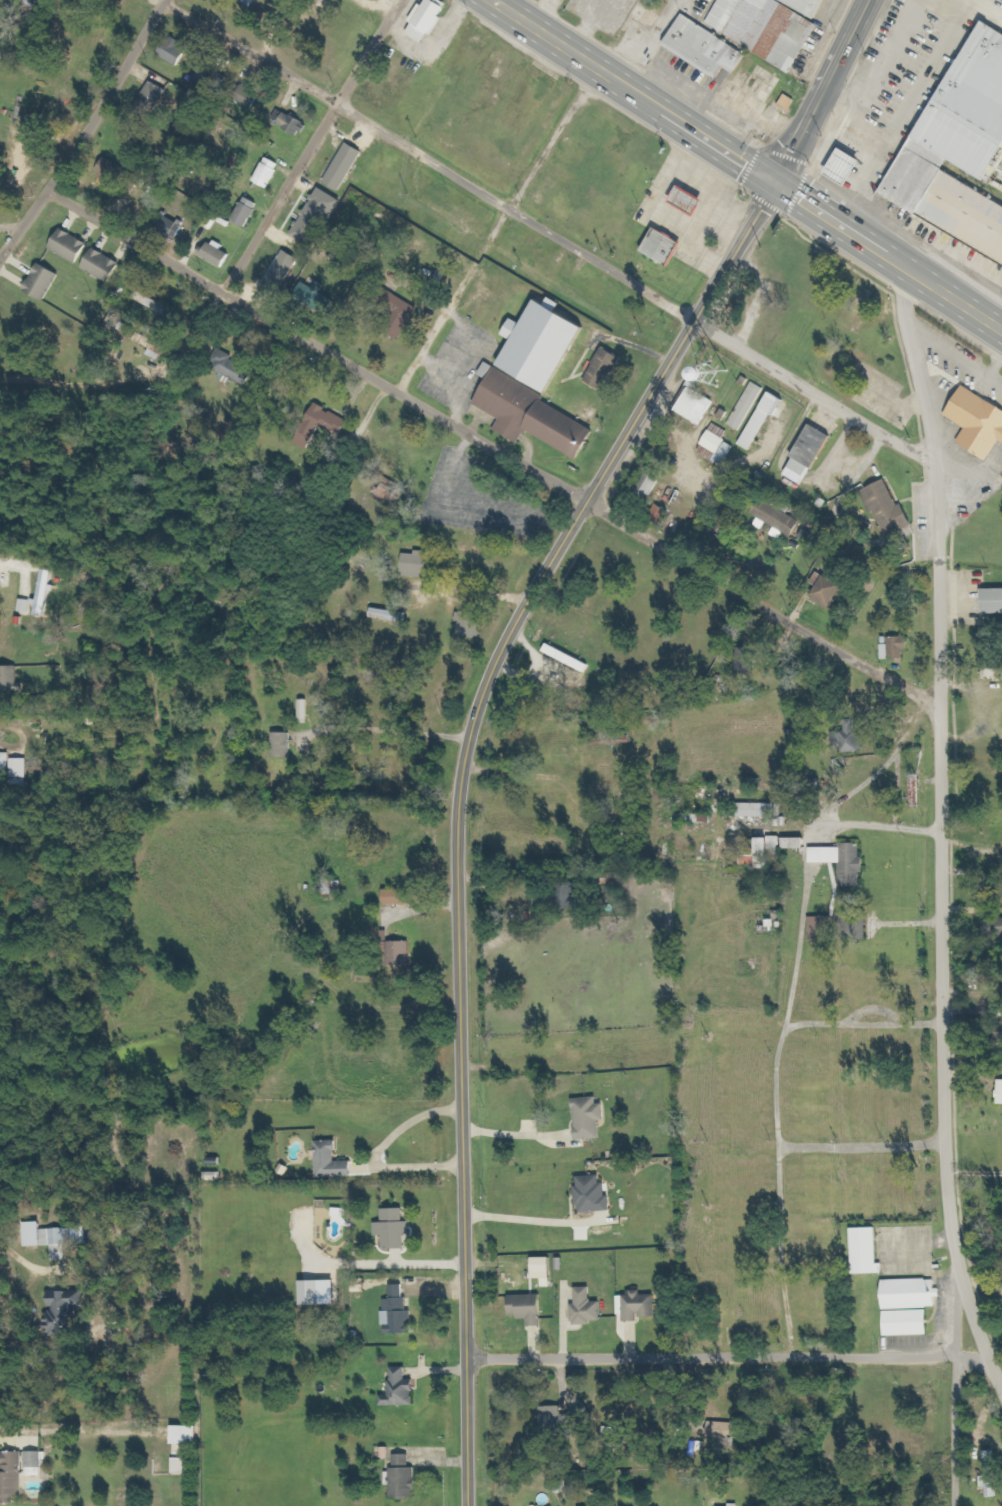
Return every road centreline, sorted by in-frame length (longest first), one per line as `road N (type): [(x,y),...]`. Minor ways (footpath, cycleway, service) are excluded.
road 1 (residential): [(466,1505),(457,870),(471,727),(504,642),(776,179)]
road 2 (residential): [(1001,1390),(962,1291),(945,1195),(939,495),(903,306),(911,274)]
road 3 (residential): [(587,501),(47,189)]
road 4 (residential): [(163,3),(692,320)]
road 5 (trunk): [(1001,333),(494,0)]
road 6 (residential): [(990,1364),(948,1355),(465,1357)]
road 7 (residential): [(792,1356),(779,1247),(780,1036),(807,1023),(941,1022)]
road 8 (residential): [(940,709),(587,501)]
road 9 (residential): [(396,392),(598,70)]
road 10 (residential): [(223,293),(401,0)]
road 11 (residential): [(0,254),(165,0)]
road 12 (residential): [(934,458),(692,320)]
road 13 (track): [(0,381),(117,385),(152,375),(173,360),(223,293)]
road 14 (secondary): [(776,179),(871,0)]
road 15 (residential): [(946,1139),(778,1148)]
road 16 (residential): [(962,1357),(955,1505)]

